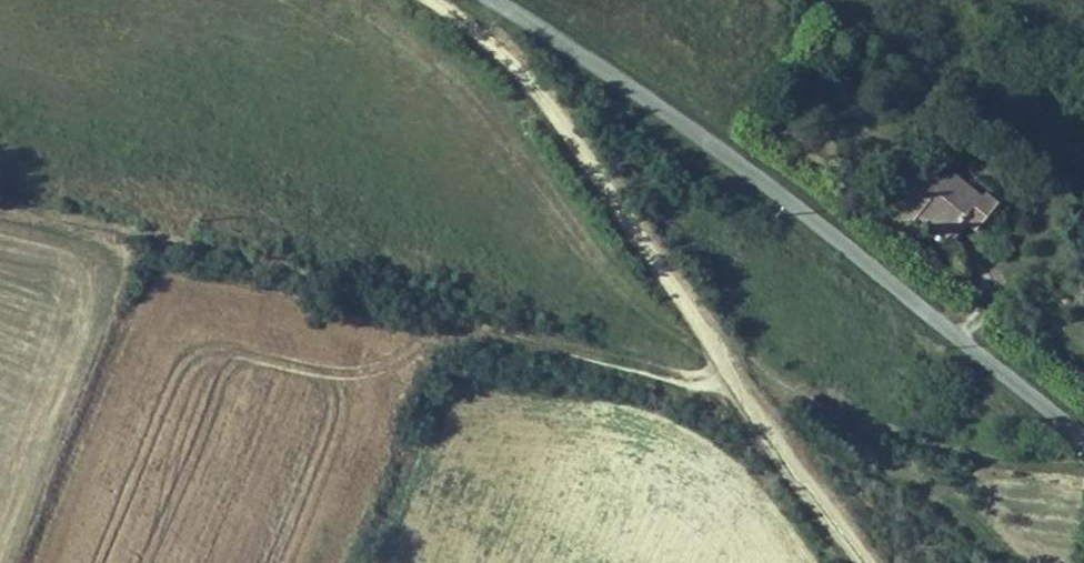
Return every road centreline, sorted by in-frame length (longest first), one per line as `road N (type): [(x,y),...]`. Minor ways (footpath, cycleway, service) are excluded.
road 1 (track): [(0,196),(134,224),(742,388)]
road 2 (unclassified): [(495,0),(764,178),(1083,443)]
road 3 (track): [(742,388),(572,135),(522,72),(432,0)]
road 4 (track): [(742,388),(868,562)]

